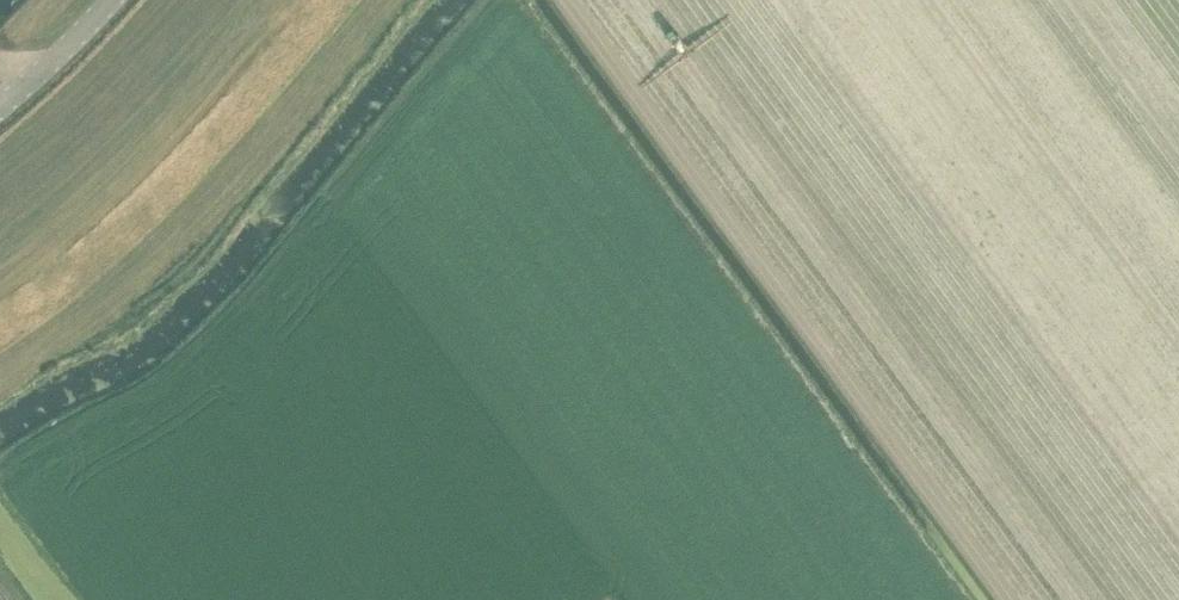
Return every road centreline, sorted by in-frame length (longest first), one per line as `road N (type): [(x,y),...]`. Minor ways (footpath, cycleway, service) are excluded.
road 1 (unclassified): [(0,108),(105,0)]

